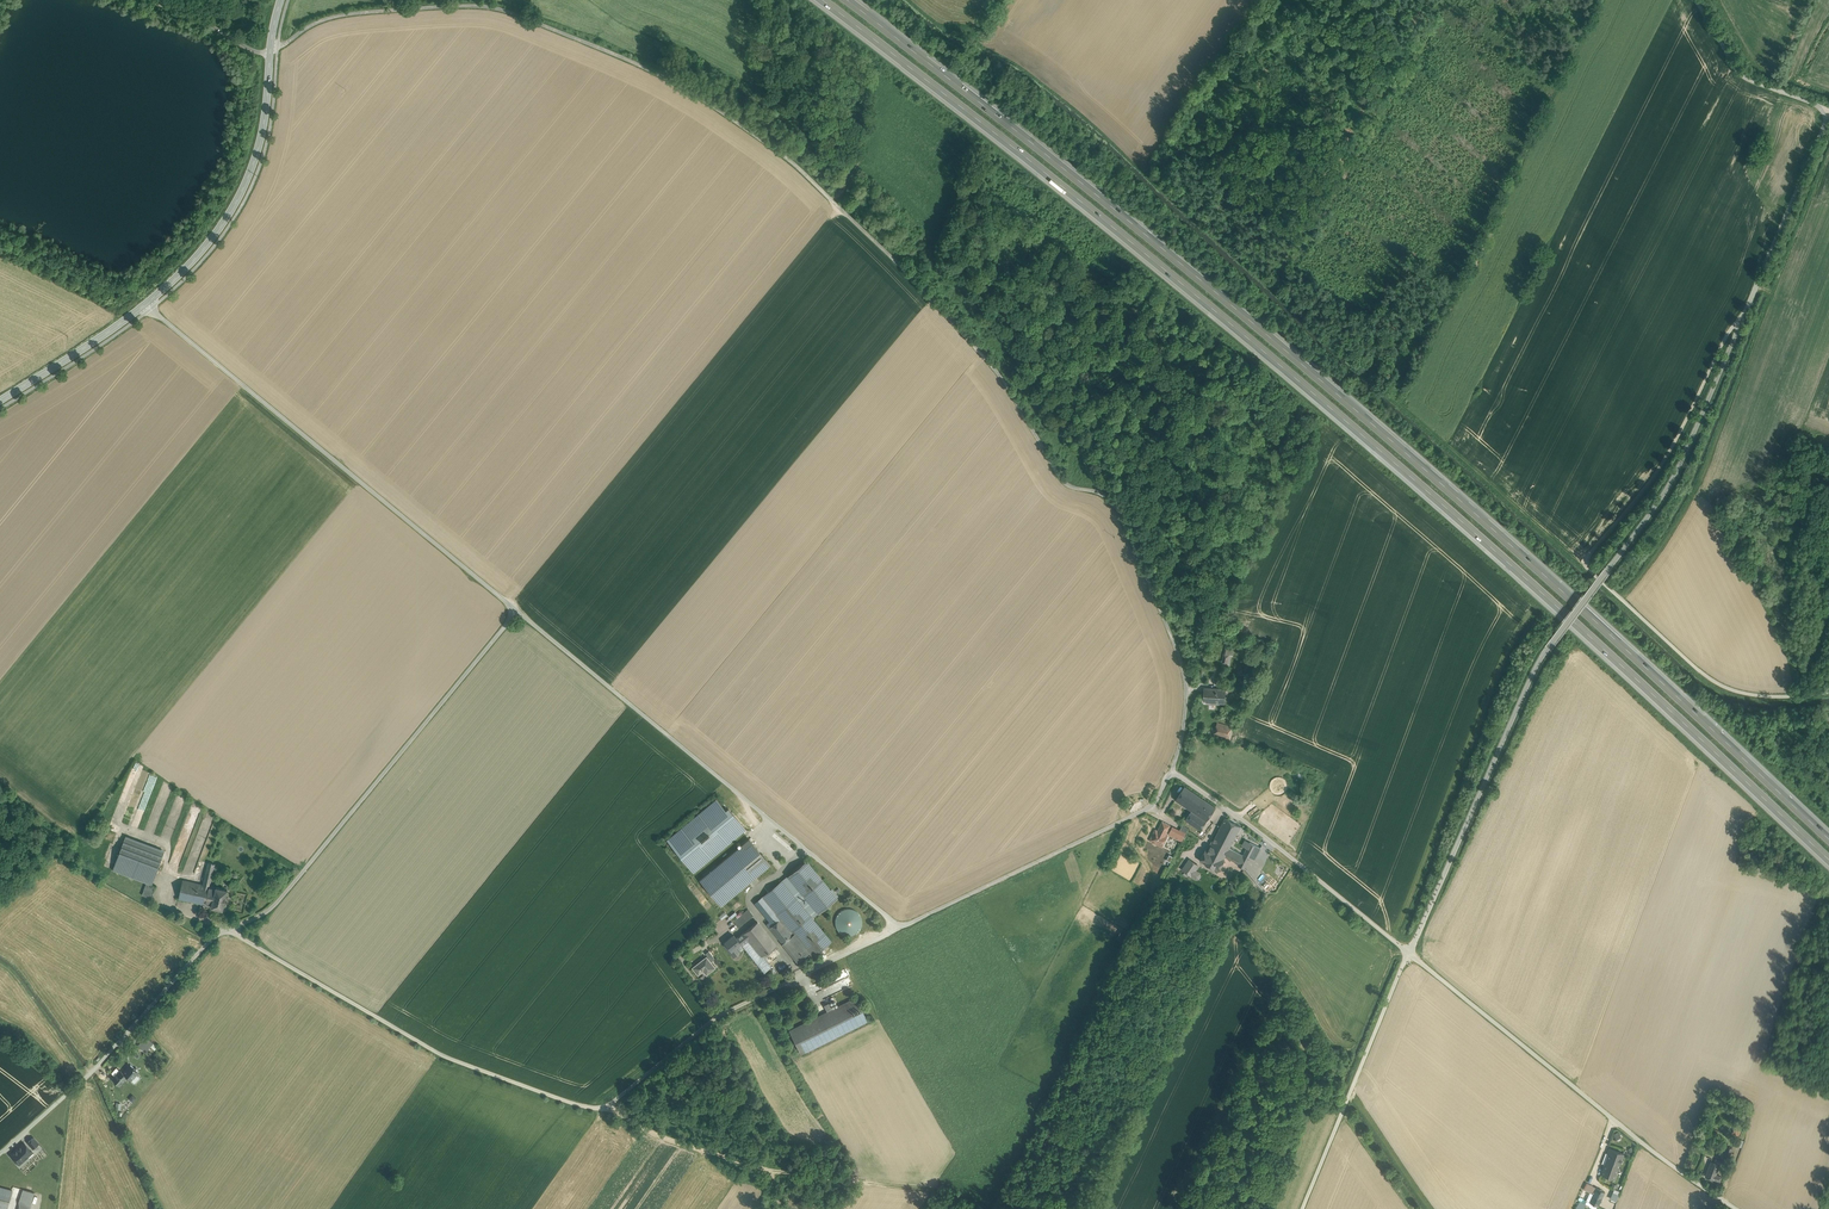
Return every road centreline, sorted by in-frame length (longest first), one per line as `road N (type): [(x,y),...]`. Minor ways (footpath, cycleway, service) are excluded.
road 1 (unclassified): [(270,53),(339,15),(503,9),(691,91),(796,166),(983,355),(1065,483),(1097,493),(1117,509),(1185,680),(1172,772)]
road 2 (motorway): [(822,0),(1021,153),(1434,498),(1828,863)]
road 3 (motorway): [(1828,841),(1393,443),(1199,278),(843,0)]
road 4 (unclassified): [(1828,115),(1671,483),(1547,647),(1408,952)]
road 5 (unclassified): [(900,928),(725,1012),(598,1108),(444,1055),(229,930)]
road 6 (track): [(1587,568),(1142,167)]
road 7 (track): [(1828,692),(1781,697),(1728,690),(1587,568),(1586,558),(1664,461),(1744,314)]
road 8 (unclassified): [(516,612),(900,928)]
road 9 (unclassified): [(147,303),(516,612)]
road 10 (unclassified): [(516,612),(270,912),(229,930)]
road 11 (unclassified): [(1738,1208),(1408,952)]
road 12 (track): [(1274,286),(1444,0)]
road 13 (unclassified): [(229,930),(209,940),(95,1067),(0,1154)]
road 14 (unclassified): [(900,928),(1149,807),(1172,772)]
road 15 (unclassified): [(1408,952),(1172,772)]
road 16 (secondary): [(270,53),(262,134),(246,183),(204,248),(147,303)]
road 17 (unclassified): [(1408,952),(1300,1208)]
road 18 (unclassified): [(1696,0),(1745,77),(1828,109)]
road 19 (secondary): [(0,401),(147,303)]
road 20 (unclassified): [(270,53),(145,0)]

